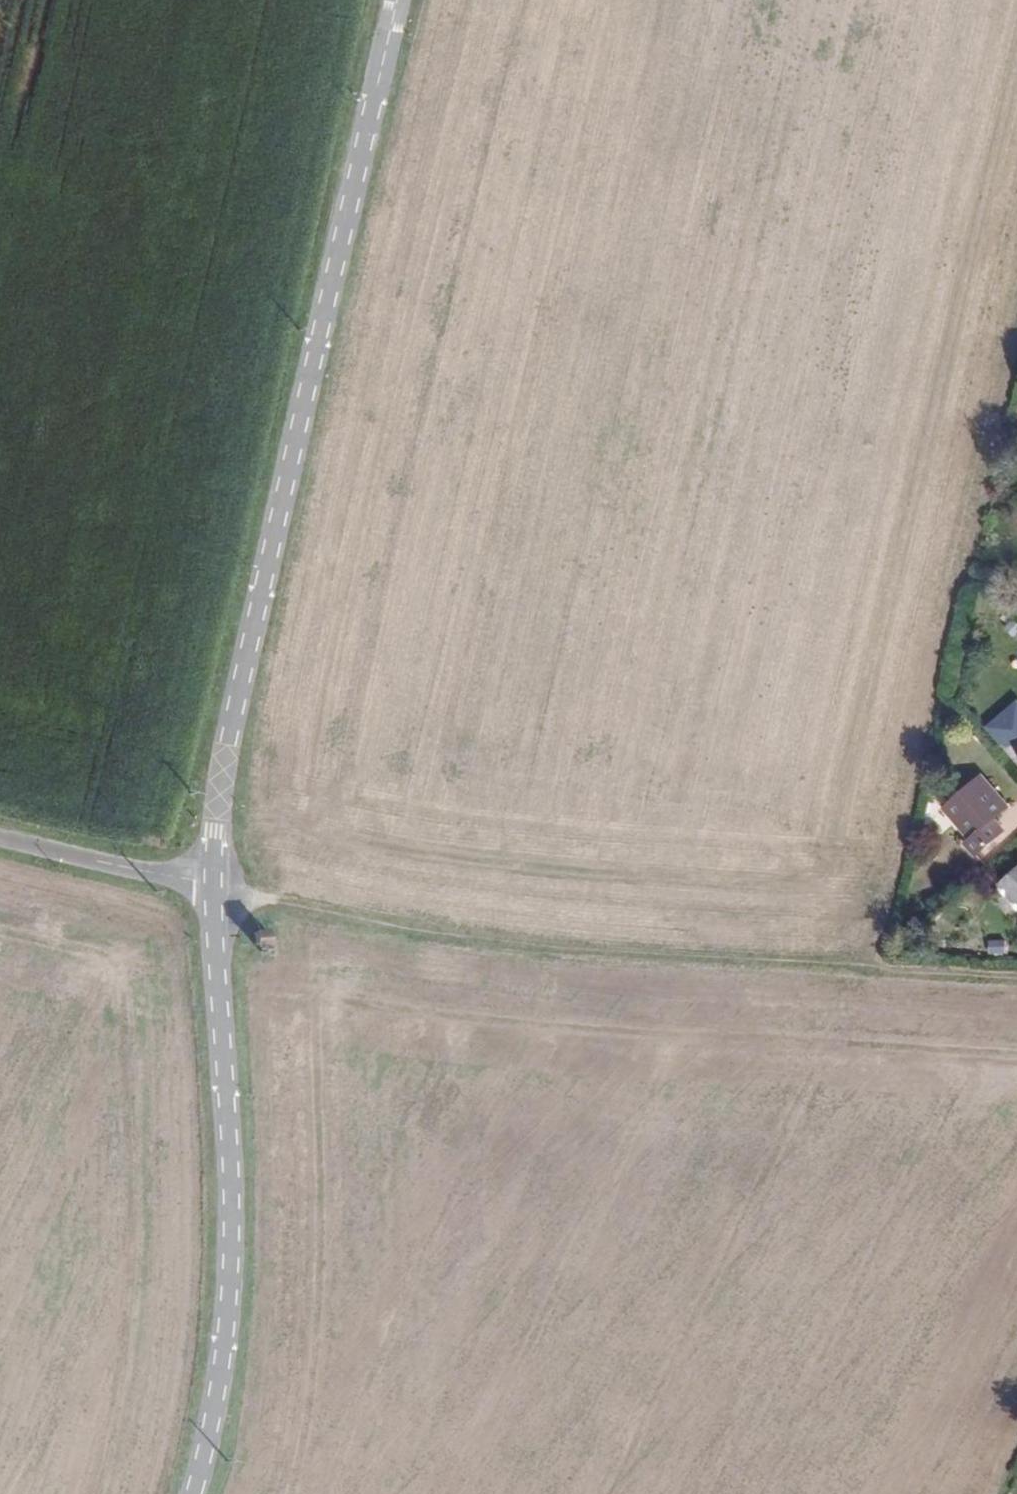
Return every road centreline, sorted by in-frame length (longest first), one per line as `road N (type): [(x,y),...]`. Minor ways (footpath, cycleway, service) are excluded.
road 1 (tertiary): [(397,0),(236,715),(216,830),(217,886)]
road 2 (track): [(217,886),(536,949),(1016,973)]
road 3 (tertiary): [(217,886),(234,1211),(224,1380),(194,1493)]
road 4 (unclassified): [(0,837),(217,886)]

